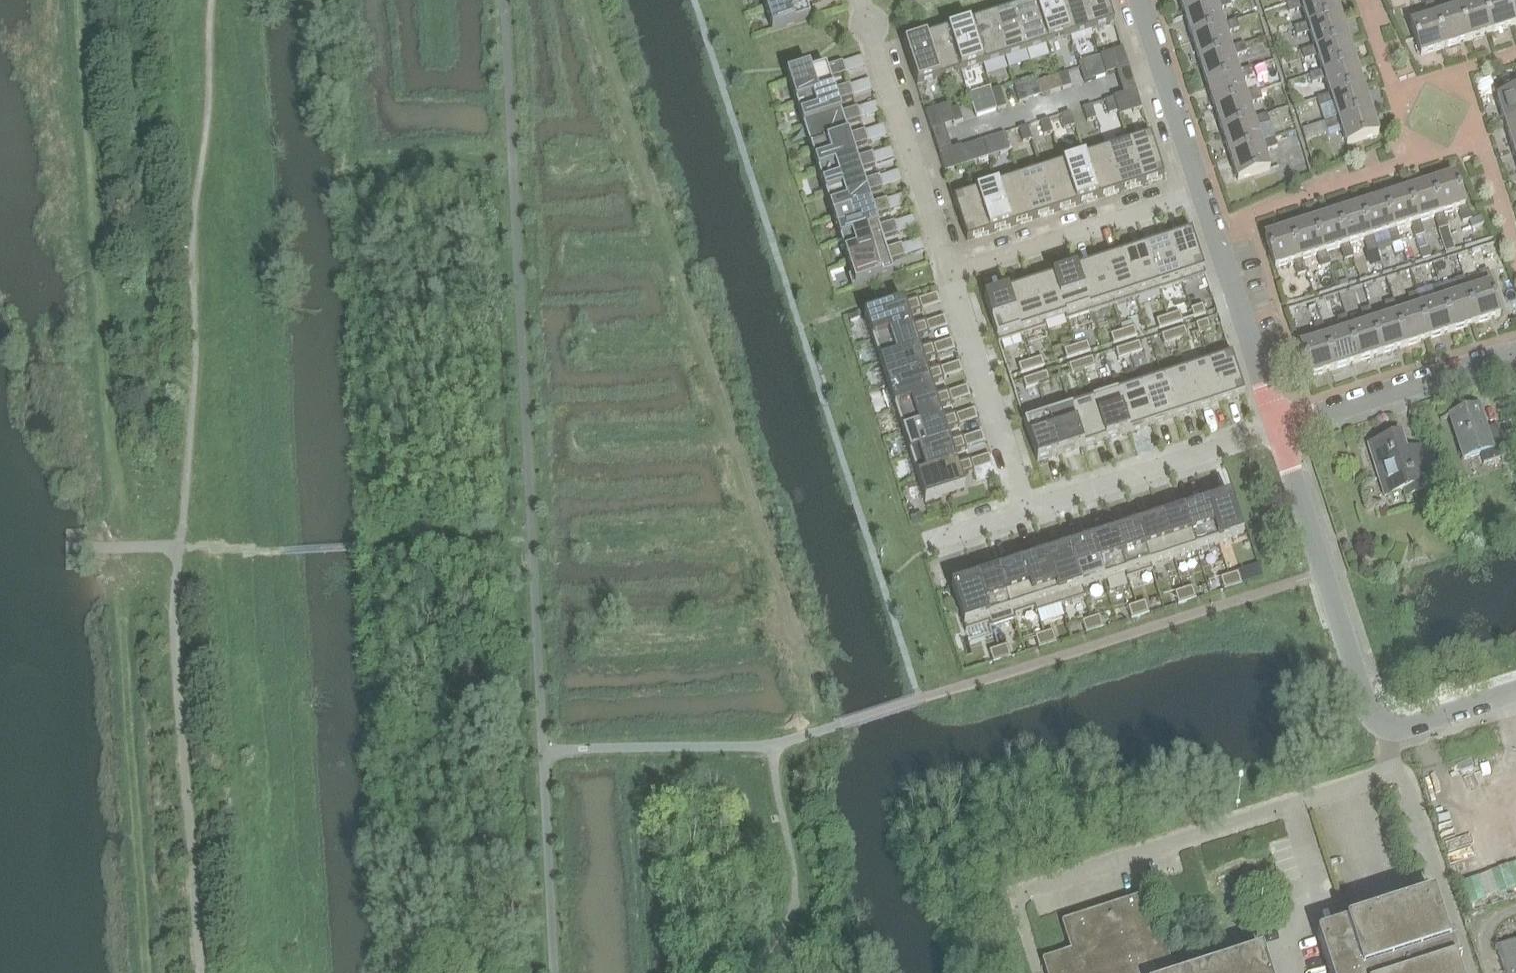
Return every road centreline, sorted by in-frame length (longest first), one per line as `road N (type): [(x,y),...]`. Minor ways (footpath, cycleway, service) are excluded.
road 1 (residential): [(1279,431),(1376,716),(1413,725),(1515,692)]
road 2 (residential): [(860,0),(945,272)]
road 3 (residential): [(1279,431),(1024,518)]
road 4 (residential): [(945,272),(1202,194)]
road 5 (residential): [(1024,518),(945,272)]
road 6 (residential): [(1202,194),(1279,431)]
road 7 (residential): [(1279,431),(1515,354)]
road 8 (residential): [(1138,0),(1202,194)]

